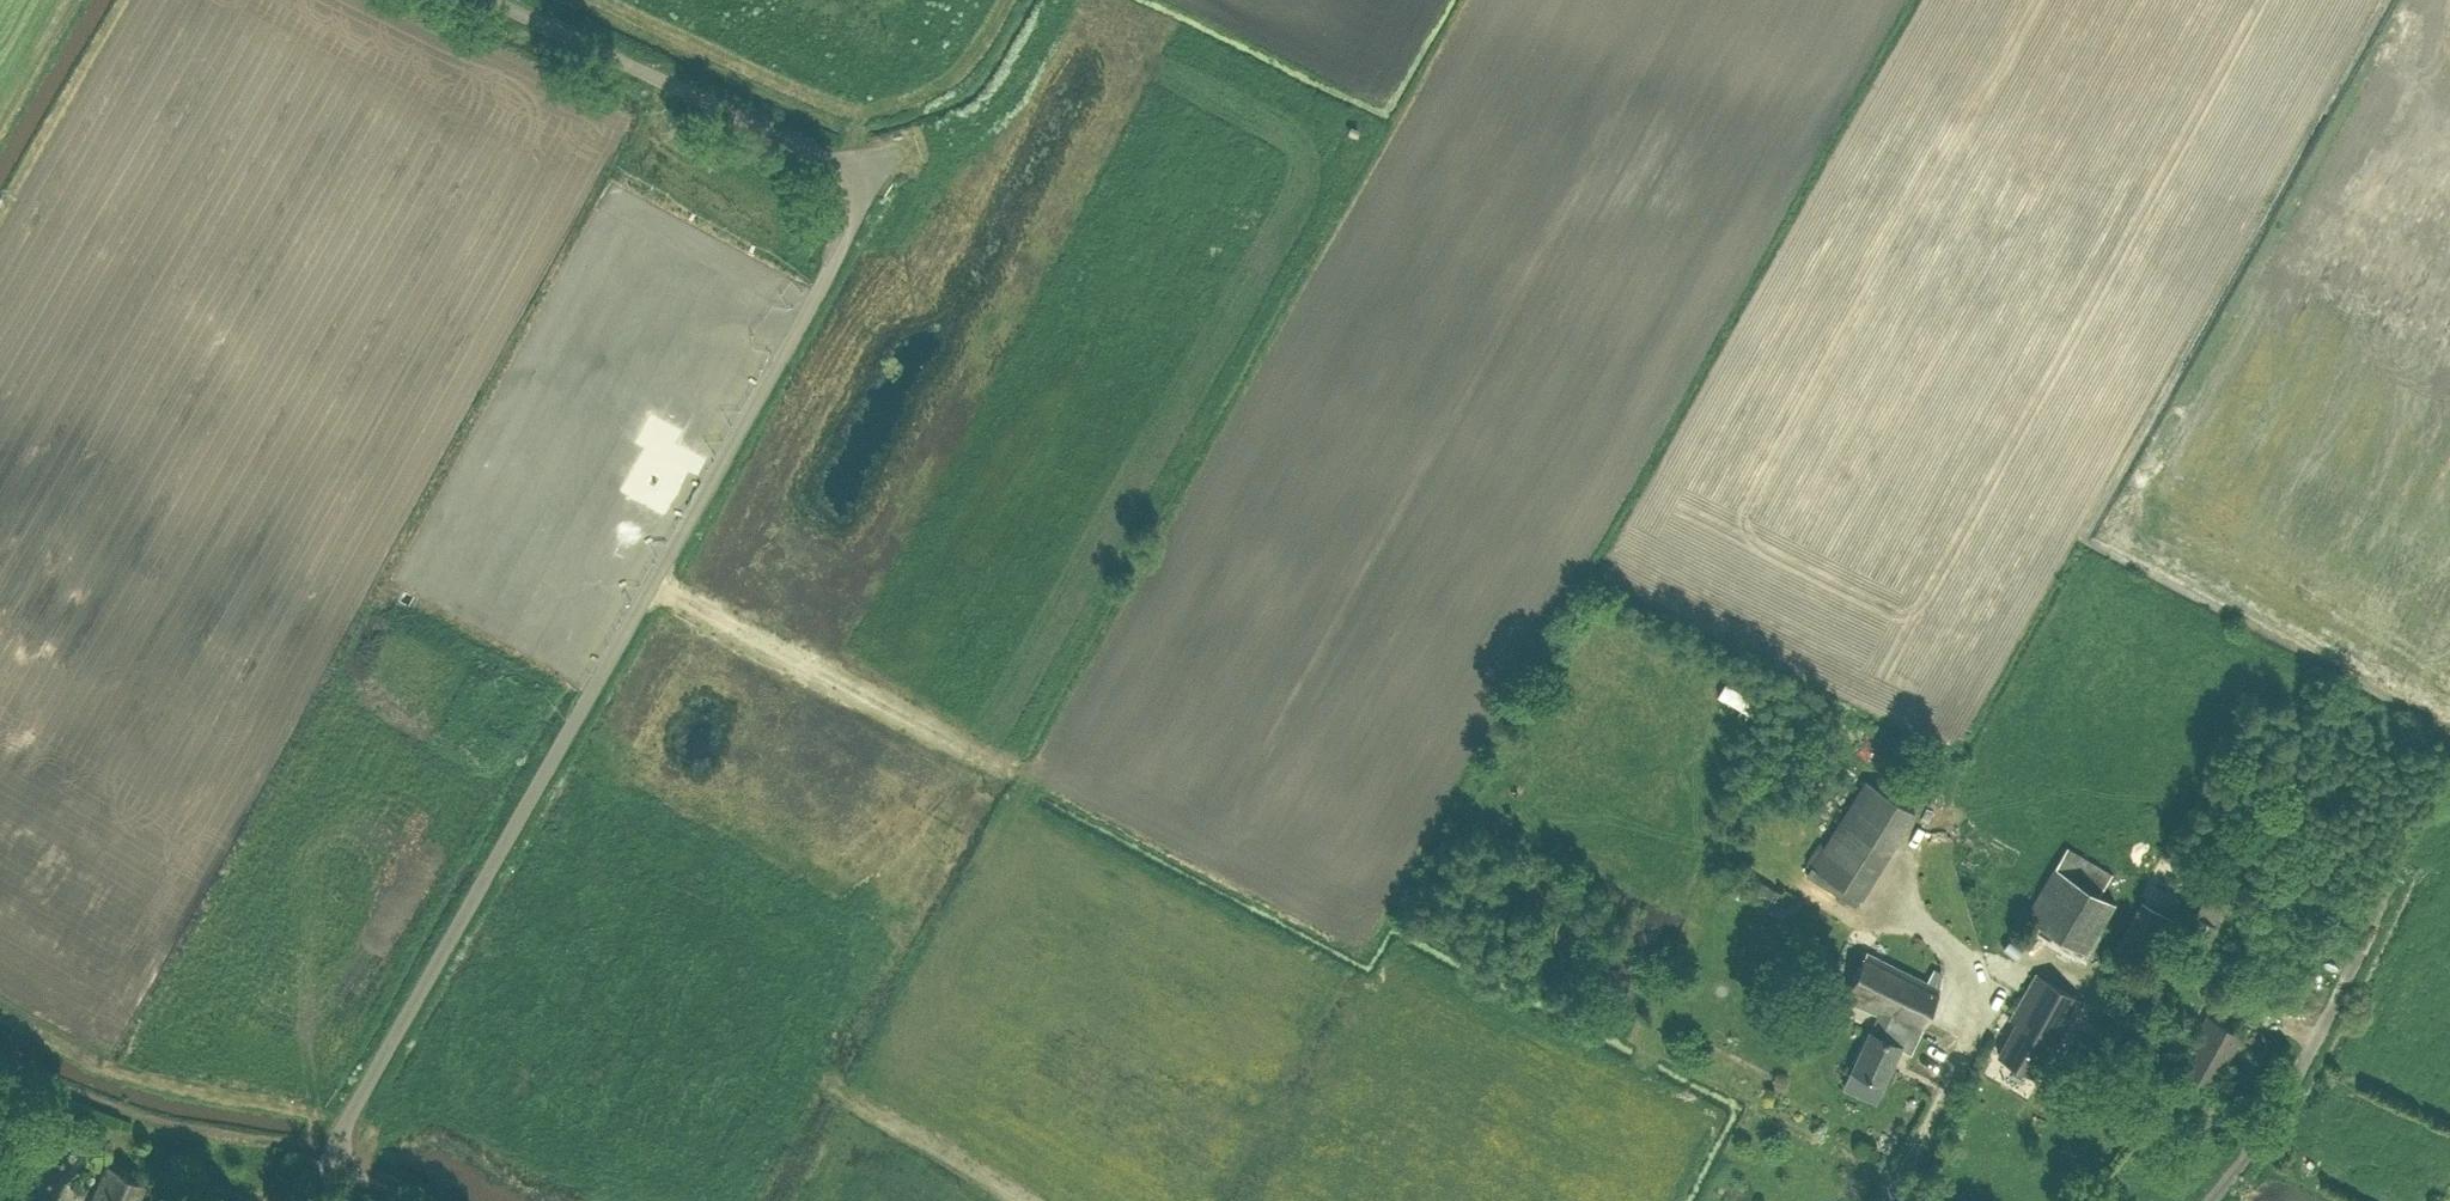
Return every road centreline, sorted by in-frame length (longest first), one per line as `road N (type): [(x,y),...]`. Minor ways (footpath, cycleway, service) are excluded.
road 1 (unclassified): [(324,1161),(835,257),(848,198),(837,164),(491,0)]
road 2 (unclassified): [(2209,1200),(2280,1101),(2391,883)]

